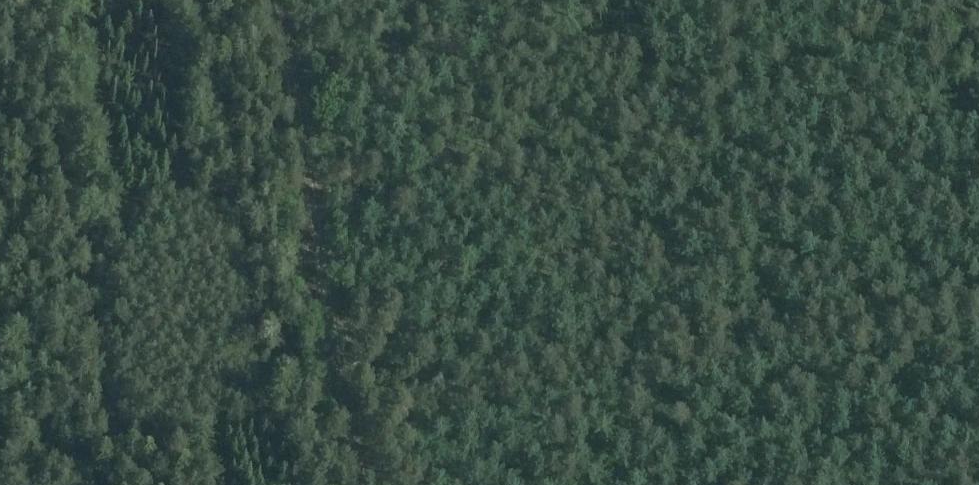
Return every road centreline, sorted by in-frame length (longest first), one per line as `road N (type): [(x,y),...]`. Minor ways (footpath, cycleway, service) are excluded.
road 1 (track): [(357,484),(273,0)]

